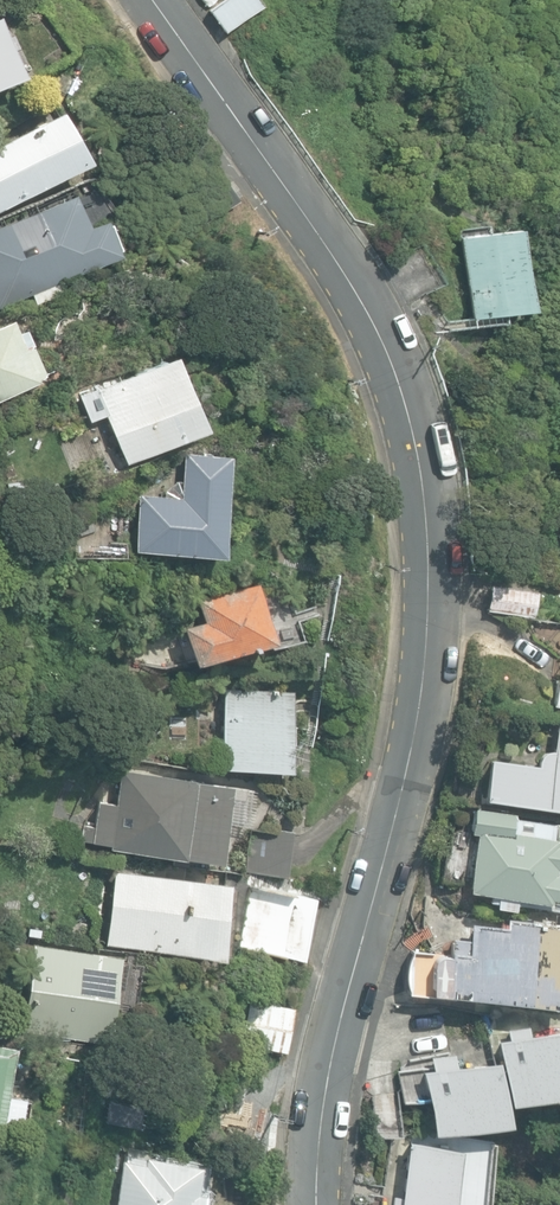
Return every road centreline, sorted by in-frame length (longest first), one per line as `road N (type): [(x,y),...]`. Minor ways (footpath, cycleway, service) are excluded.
road 1 (residential): [(153,0),(258,130),(385,343),(421,506),(432,605),(426,667),(324,1089),(317,1204)]

